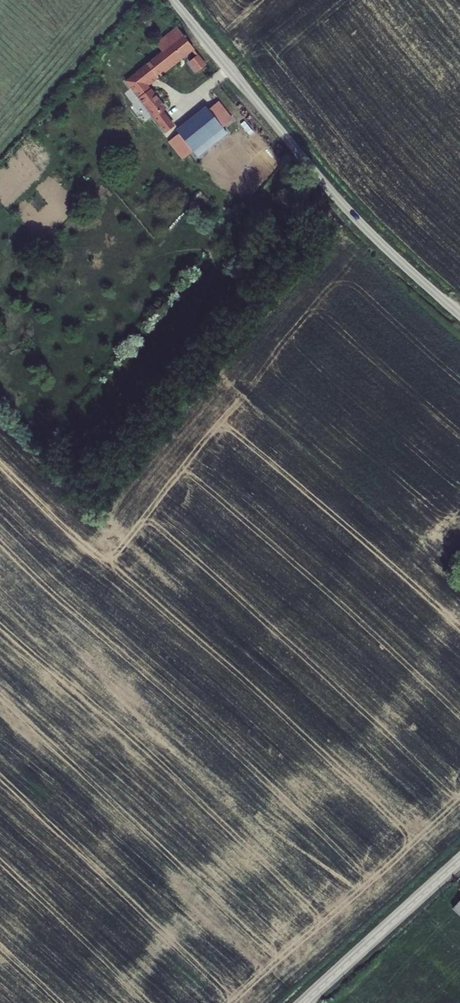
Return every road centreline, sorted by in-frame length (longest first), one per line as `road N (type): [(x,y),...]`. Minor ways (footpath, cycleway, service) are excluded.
road 1 (unclassified): [(459,315),(352,218),(170,0)]
road 2 (tertiary): [(297,1002),(459,858)]

